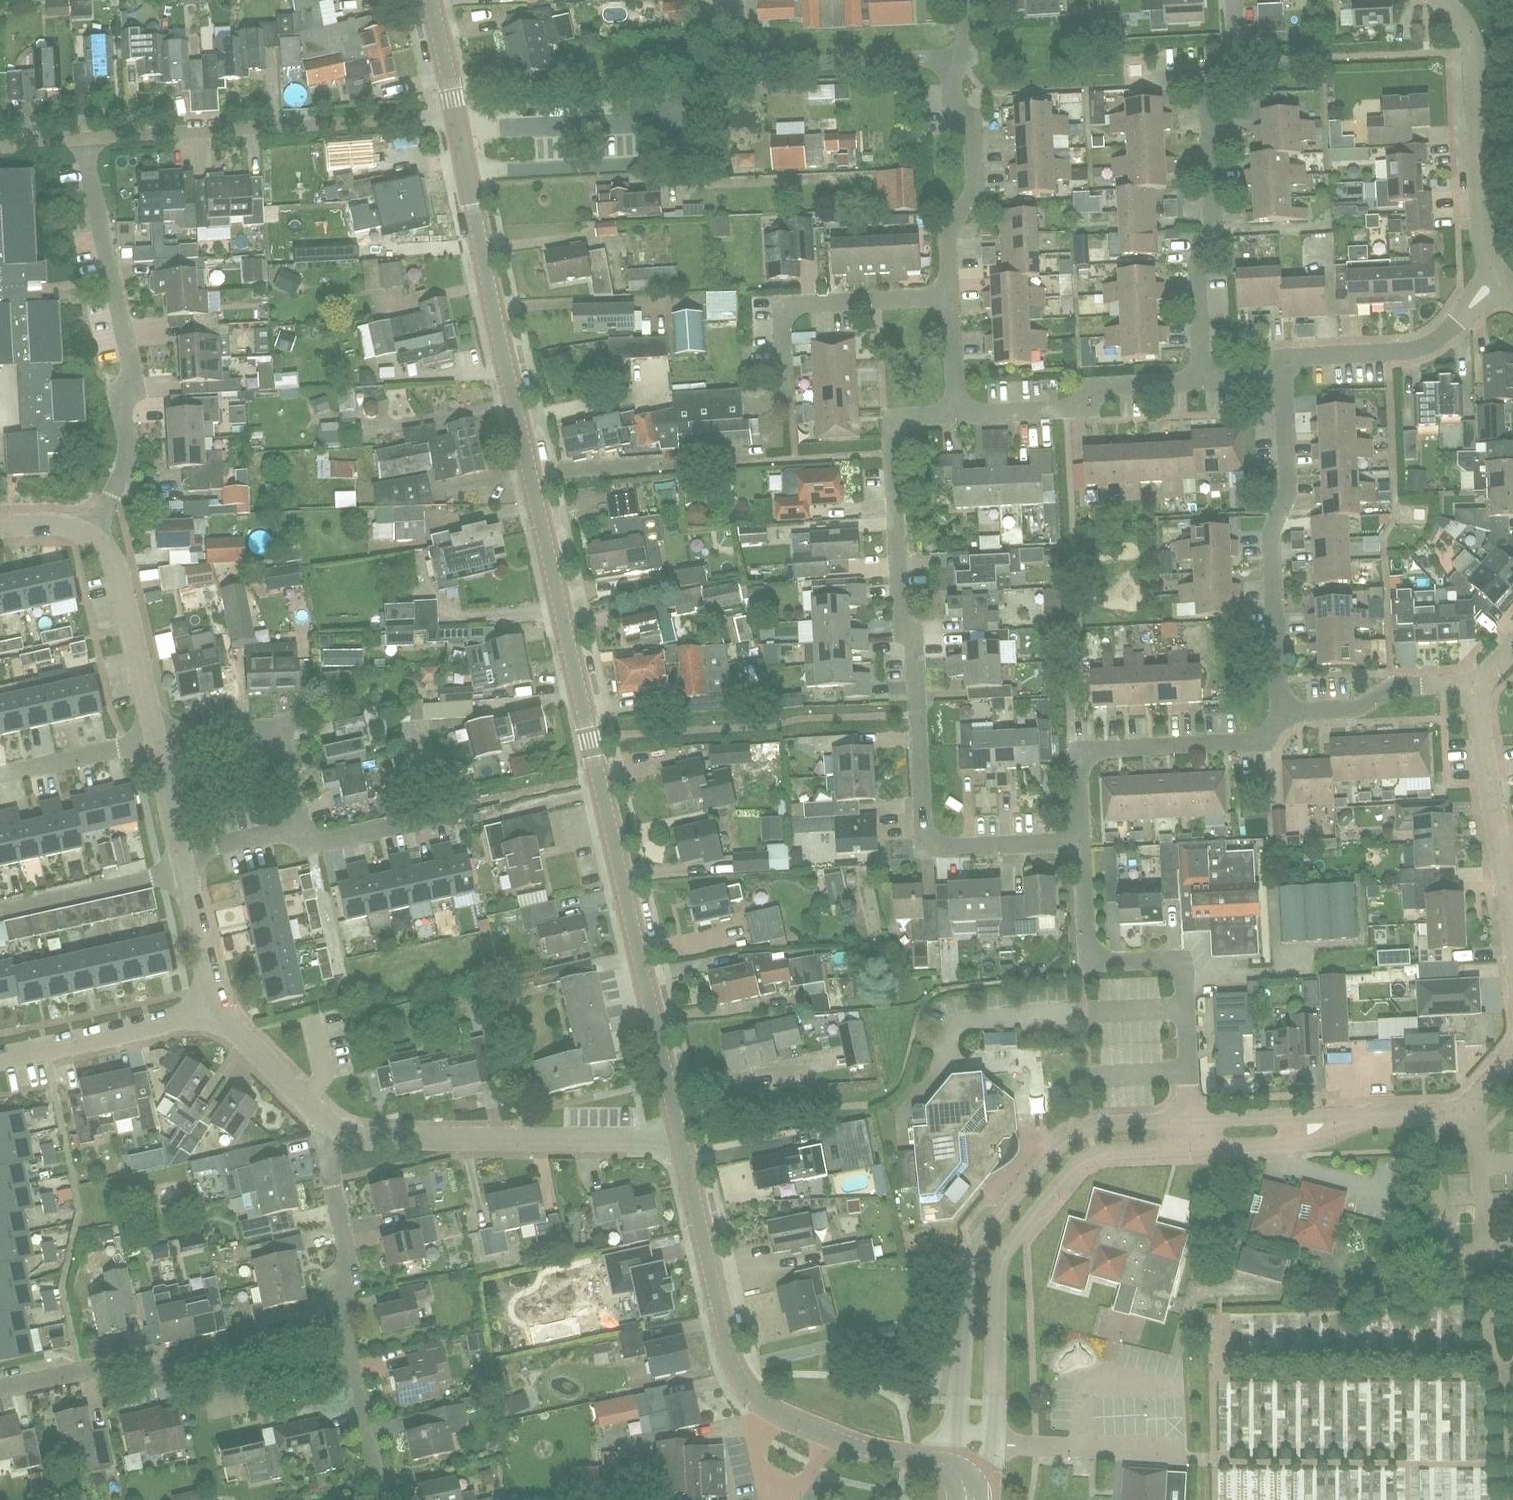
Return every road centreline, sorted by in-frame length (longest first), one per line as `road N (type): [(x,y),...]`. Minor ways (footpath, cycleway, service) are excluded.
road 1 (unclassified): [(680,1140),(469,171)]
road 2 (unclassified): [(1080,843),(934,847),(923,834),(915,651),(903,638),(890,421),(958,415)]
road 3 (residential): [(1186,1121),(1078,1131),(978,1237),(957,1472)]
road 4 (unclassified): [(957,1472),(829,1438),(750,1394),(728,1349),(680,1140)]
road 5 (residential): [(966,1486),(990,1462),(1003,1269),(1025,1226),(1098,1156),(1187,1149)]
road 6 (residential): [(91,534),(125,464),(122,399),(135,383),(83,137)]
road 7 (residential): [(1205,383),(1199,270),(1205,104),(1228,54),(1229,0)]
road 8 (residential): [(458,119),(83,137)]
road 9 (residential): [(1186,1121),(1182,960),(1087,962),(1080,843)]
road 10 (residential): [(353,1361),(223,1387),(200,1369),(153,1379),(127,1360),(0,1386)]
road 11 (residential): [(680,1140),(361,1138),(321,1119)]
road 12 (residential): [(1277,717),(1272,543),(1284,485),(1281,378)]
road 13 (residential): [(674,119),(676,98),(709,67),(951,59)]
road 14 (residential): [(1080,843),(1076,753),(1256,748),(1277,717)]
road 15 (residential): [(1500,280),(1483,254),(1470,55),(1456,10),(1442,0)]
road 16 (residential): [(772,400),(776,311),(784,302),(952,299)]
road 17 (residential): [(1281,378),(1282,358),(1378,353),(1436,340),(1500,280)]
road 18 (residential): [(952,299),(948,228),(974,184),(969,131),(954,124),(951,59)]
road 19 (residential): [(958,415),(1075,410),(1100,389),(1205,383)]
road 20 (residential): [(282,829),(302,825),(283,728),(152,739)]
road 21 (residential): [(469,171),(677,161),(674,119)]
road 22 (residential): [(353,1361),(337,1292),(349,1276),(321,1119)]
road 23 (residential): [(1512,914),(1475,690)]
road 24 (residential): [(220,1014),(0,1059)]
road 25 (residential): [(674,119),(496,129),(458,119)]
road 26 (residential): [(152,739),(119,572),(91,534)]
road 27 (residential): [(1277,717),(1364,706),(1396,692),(1475,690)]
road 28 (residential): [(282,829),(311,845),(457,811)]
road 29 (residential): [(8,911),(183,872)]
road 30 (residential): [(1187,1149),(1319,1142),(1357,1120)]
road 31 (residential): [(1357,1120),(1466,1101),(1512,1055)]
road 32 (residential): [(1357,1120),(1186,1121)]
road 33 (residential): [(152,739),(0,776)]
road 34 (residential): [(220,1014),(183,872)]
road 35 (residential): [(321,1119),(220,1014)]
road 36 (residential): [(384,1499),(353,1361)]
road 37 (unclassified): [(458,119),(430,0)]

